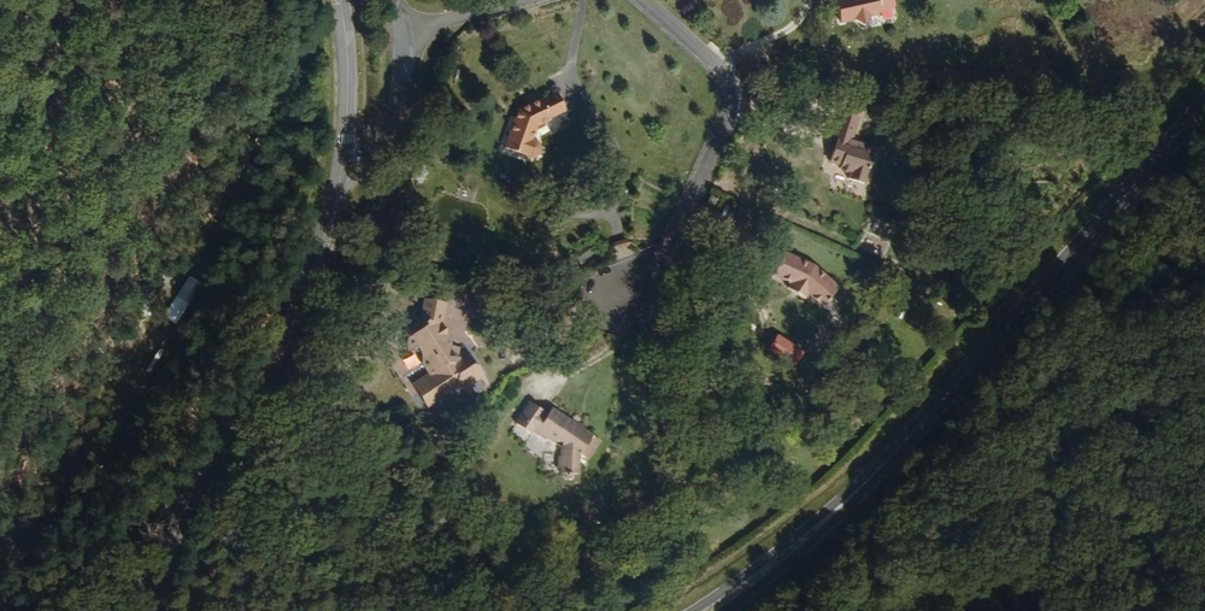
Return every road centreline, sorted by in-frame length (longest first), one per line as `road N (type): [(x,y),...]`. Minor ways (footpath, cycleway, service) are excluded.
road 1 (secondary): [(143,610),(193,480),(311,244),(334,163)]
road 2 (primary): [(906,438),(1204,103)]
road 3 (residential): [(597,303),(654,271),(732,102),(732,79),(651,0)]
road 4 (primary): [(906,438),(819,526),(707,610)]
road 5 (residential): [(334,163),(355,167),(372,155),(391,115),(394,27)]
road 6 (secondary): [(334,163),(341,71),(333,0)]

